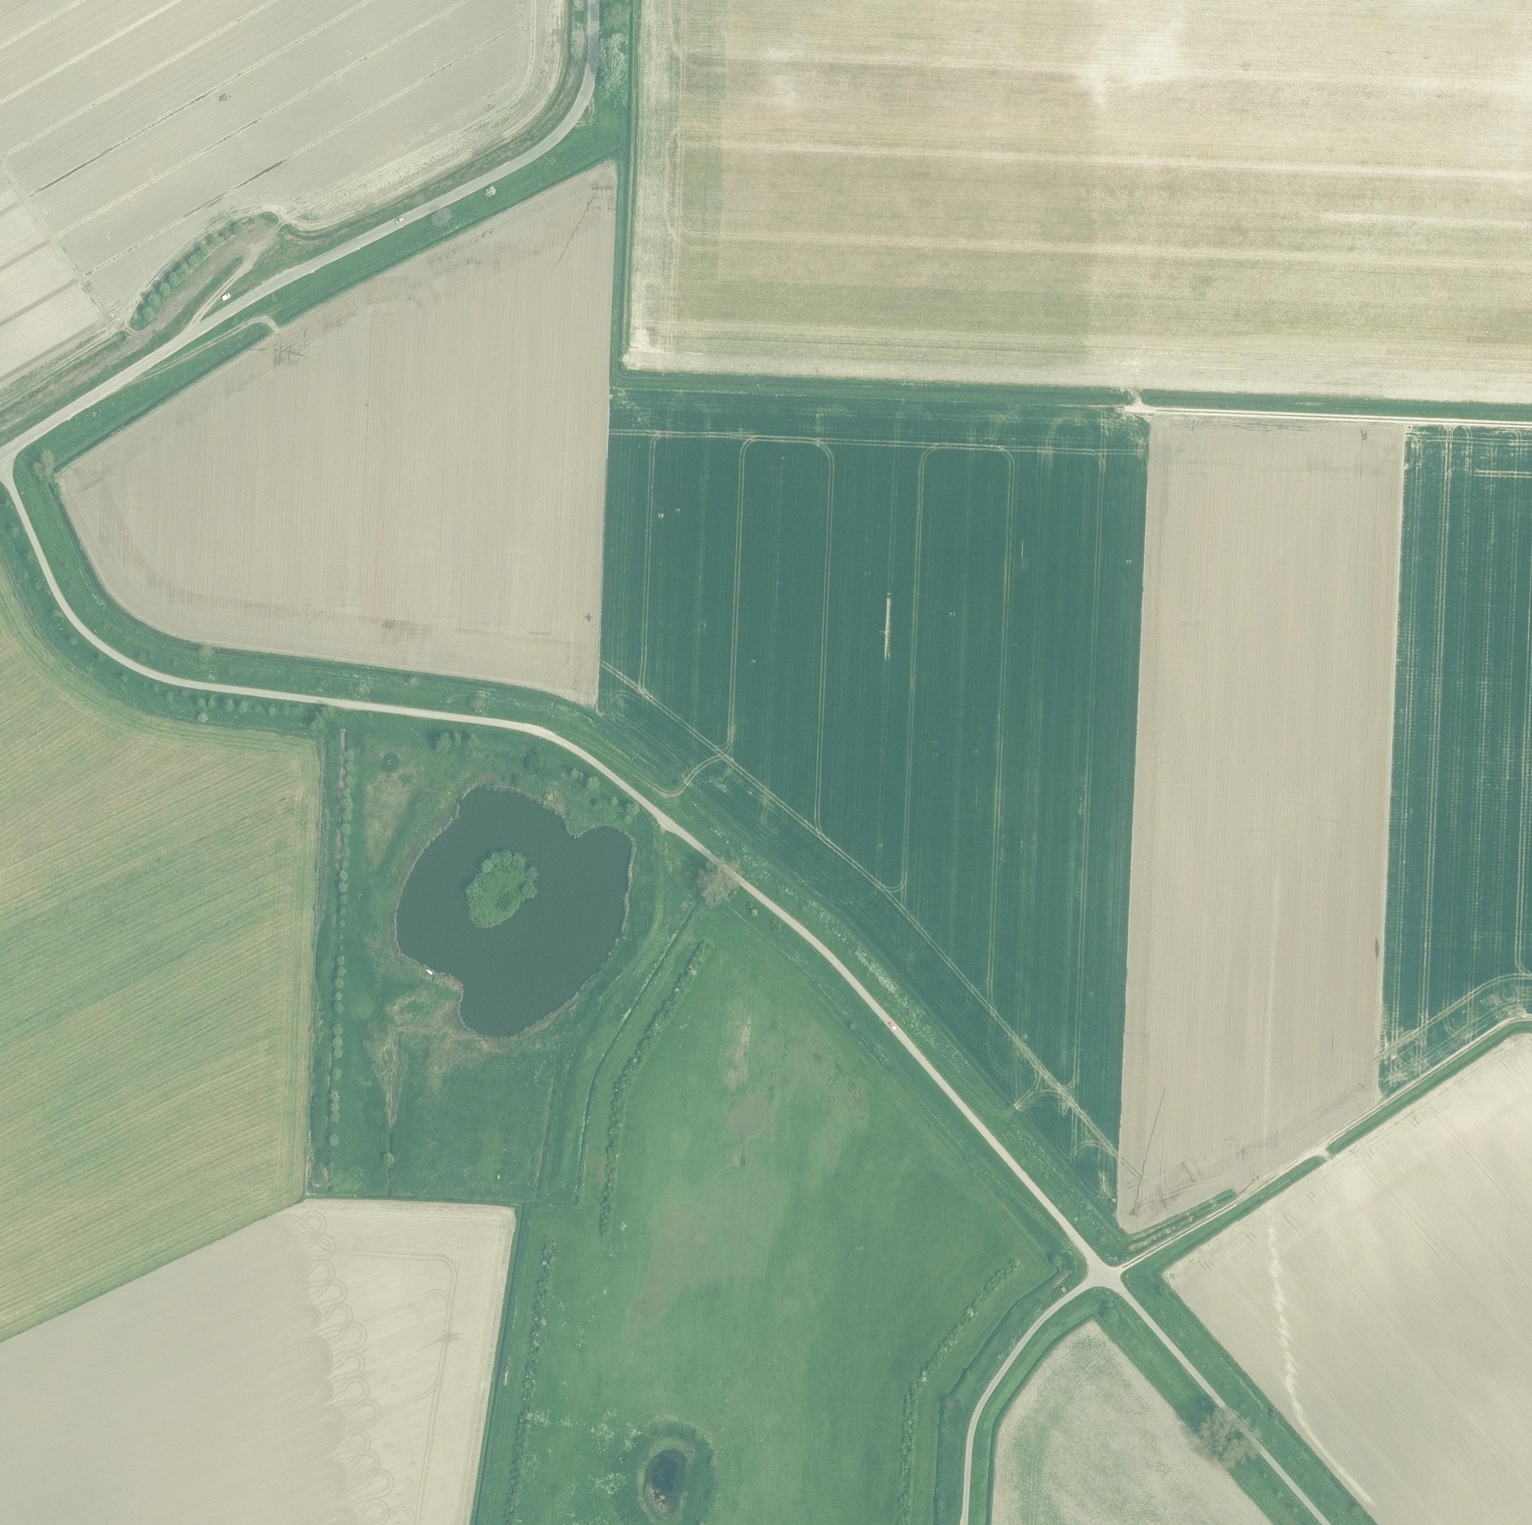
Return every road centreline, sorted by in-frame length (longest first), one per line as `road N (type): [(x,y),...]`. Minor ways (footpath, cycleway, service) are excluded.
road 1 (unclassified): [(1104,1271),(823,947),(583,754),(520,726),(155,667),(100,631),(68,590),(0,467)]
road 2 (tertiary): [(0,455),(279,283),(533,155),(581,102),(593,0)]
road 3 (track): [(1123,406),(1531,423)]
road 4 (unclassified): [(1327,1524),(1104,1271)]
road 5 (unclassified): [(964,1524),(978,1407),(1029,1332),(1104,1271)]

